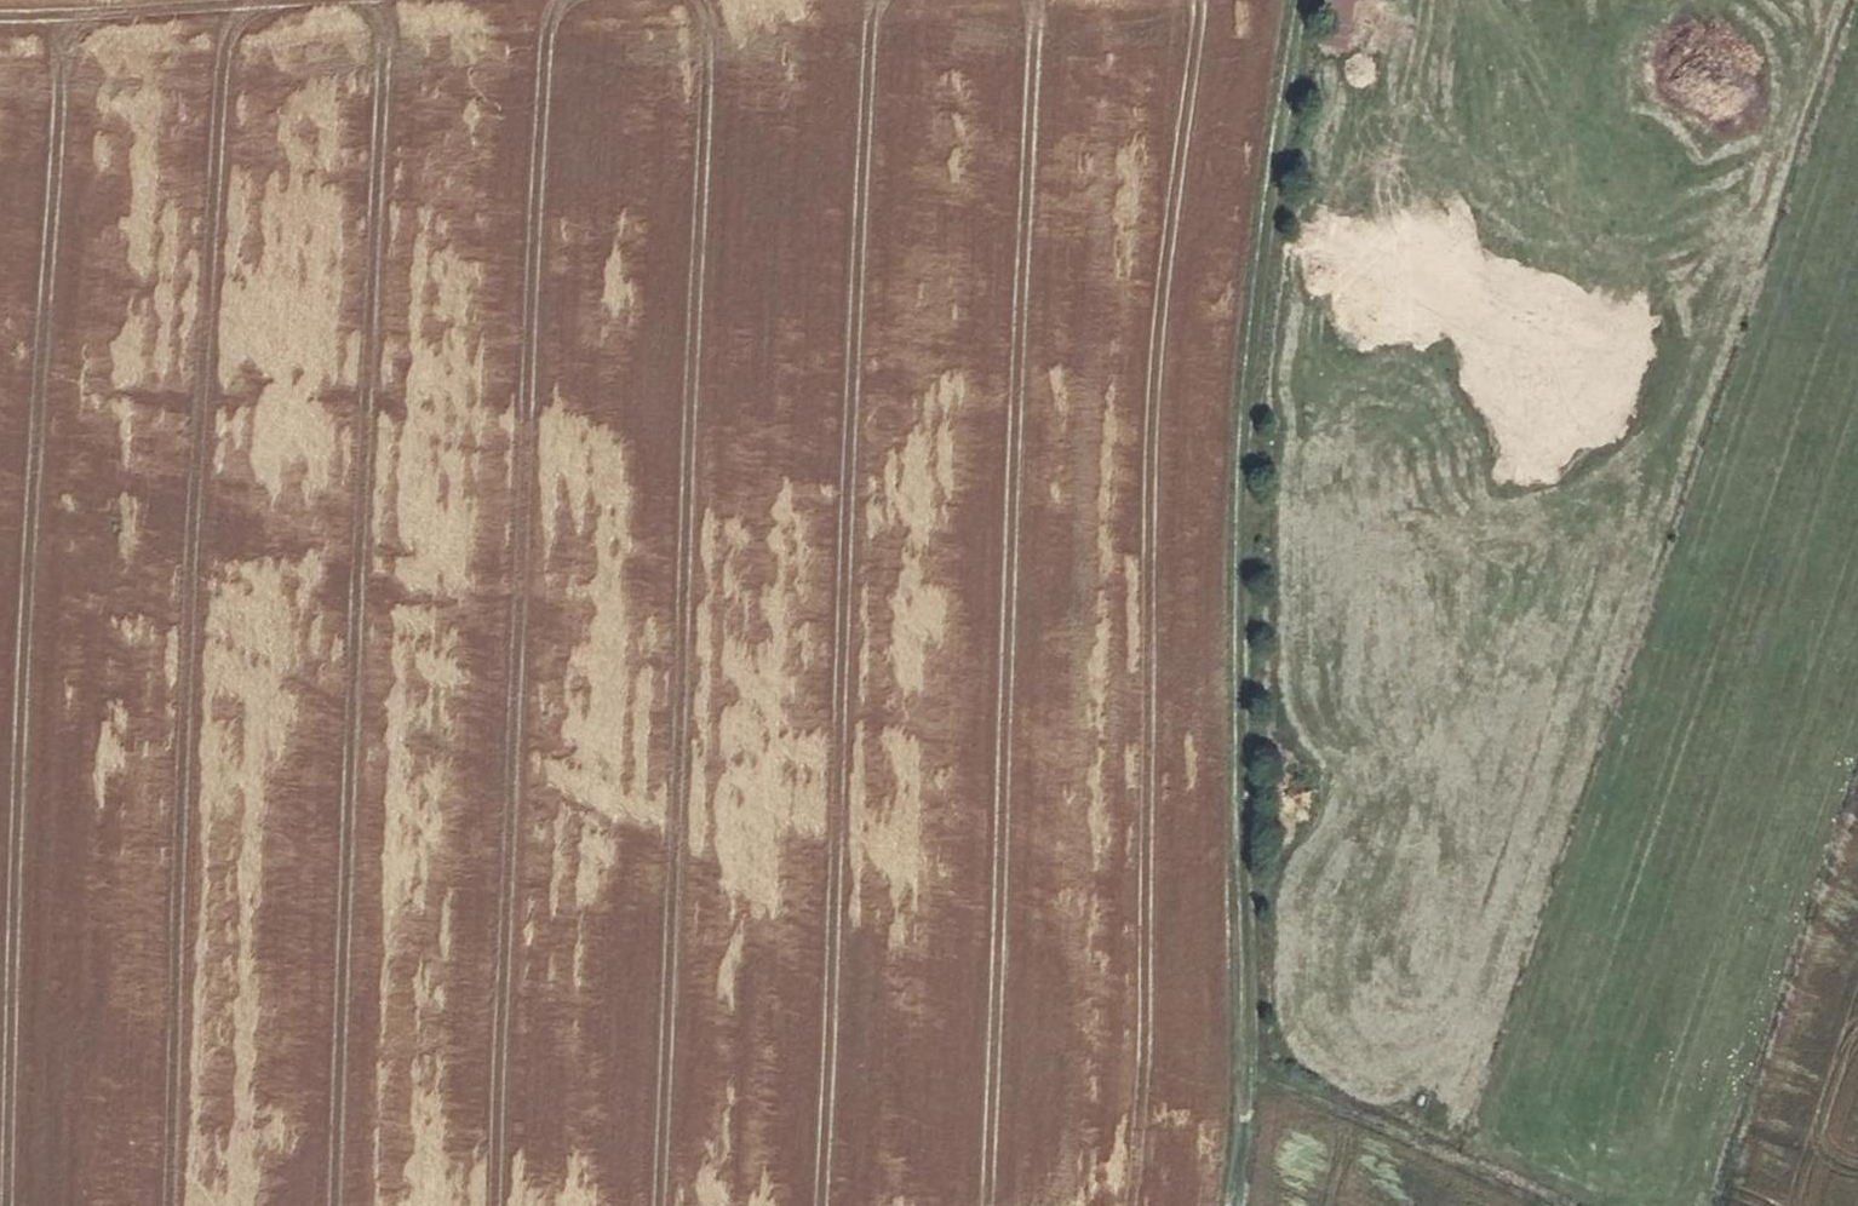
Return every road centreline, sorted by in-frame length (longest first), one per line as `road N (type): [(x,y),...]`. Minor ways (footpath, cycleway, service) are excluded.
road 1 (track): [(1303,0),(1255,280),(1245,398),(1252,1126),(1240,1205)]

